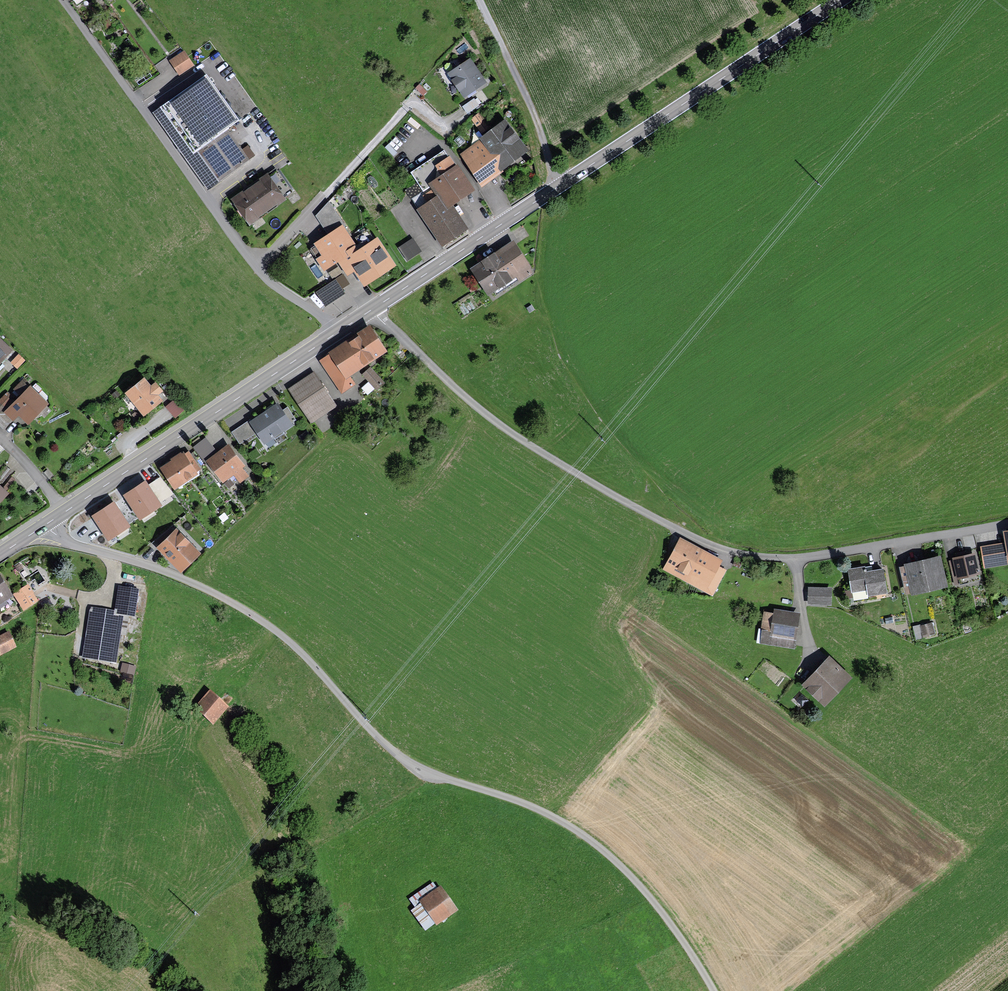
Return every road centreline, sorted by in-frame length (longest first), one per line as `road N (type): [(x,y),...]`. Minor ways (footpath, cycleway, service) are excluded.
road 1 (residential): [(45,525),(75,545),(161,570),(244,610),(304,656),(410,764),(578,832),(642,887),(714,990)]
road 2 (residential): [(374,308),(490,418),(619,499),(722,550),(795,558),(1007,524)]
road 3 (primary): [(841,0),(374,308)]
road 4 (unclassified): [(256,267),(62,0)]
road 5 (primary): [(335,334),(64,512)]
road 6 (residential): [(461,113),(440,121),(409,106),(256,267)]
road 7 (track): [(479,0),(534,115),(552,190)]

